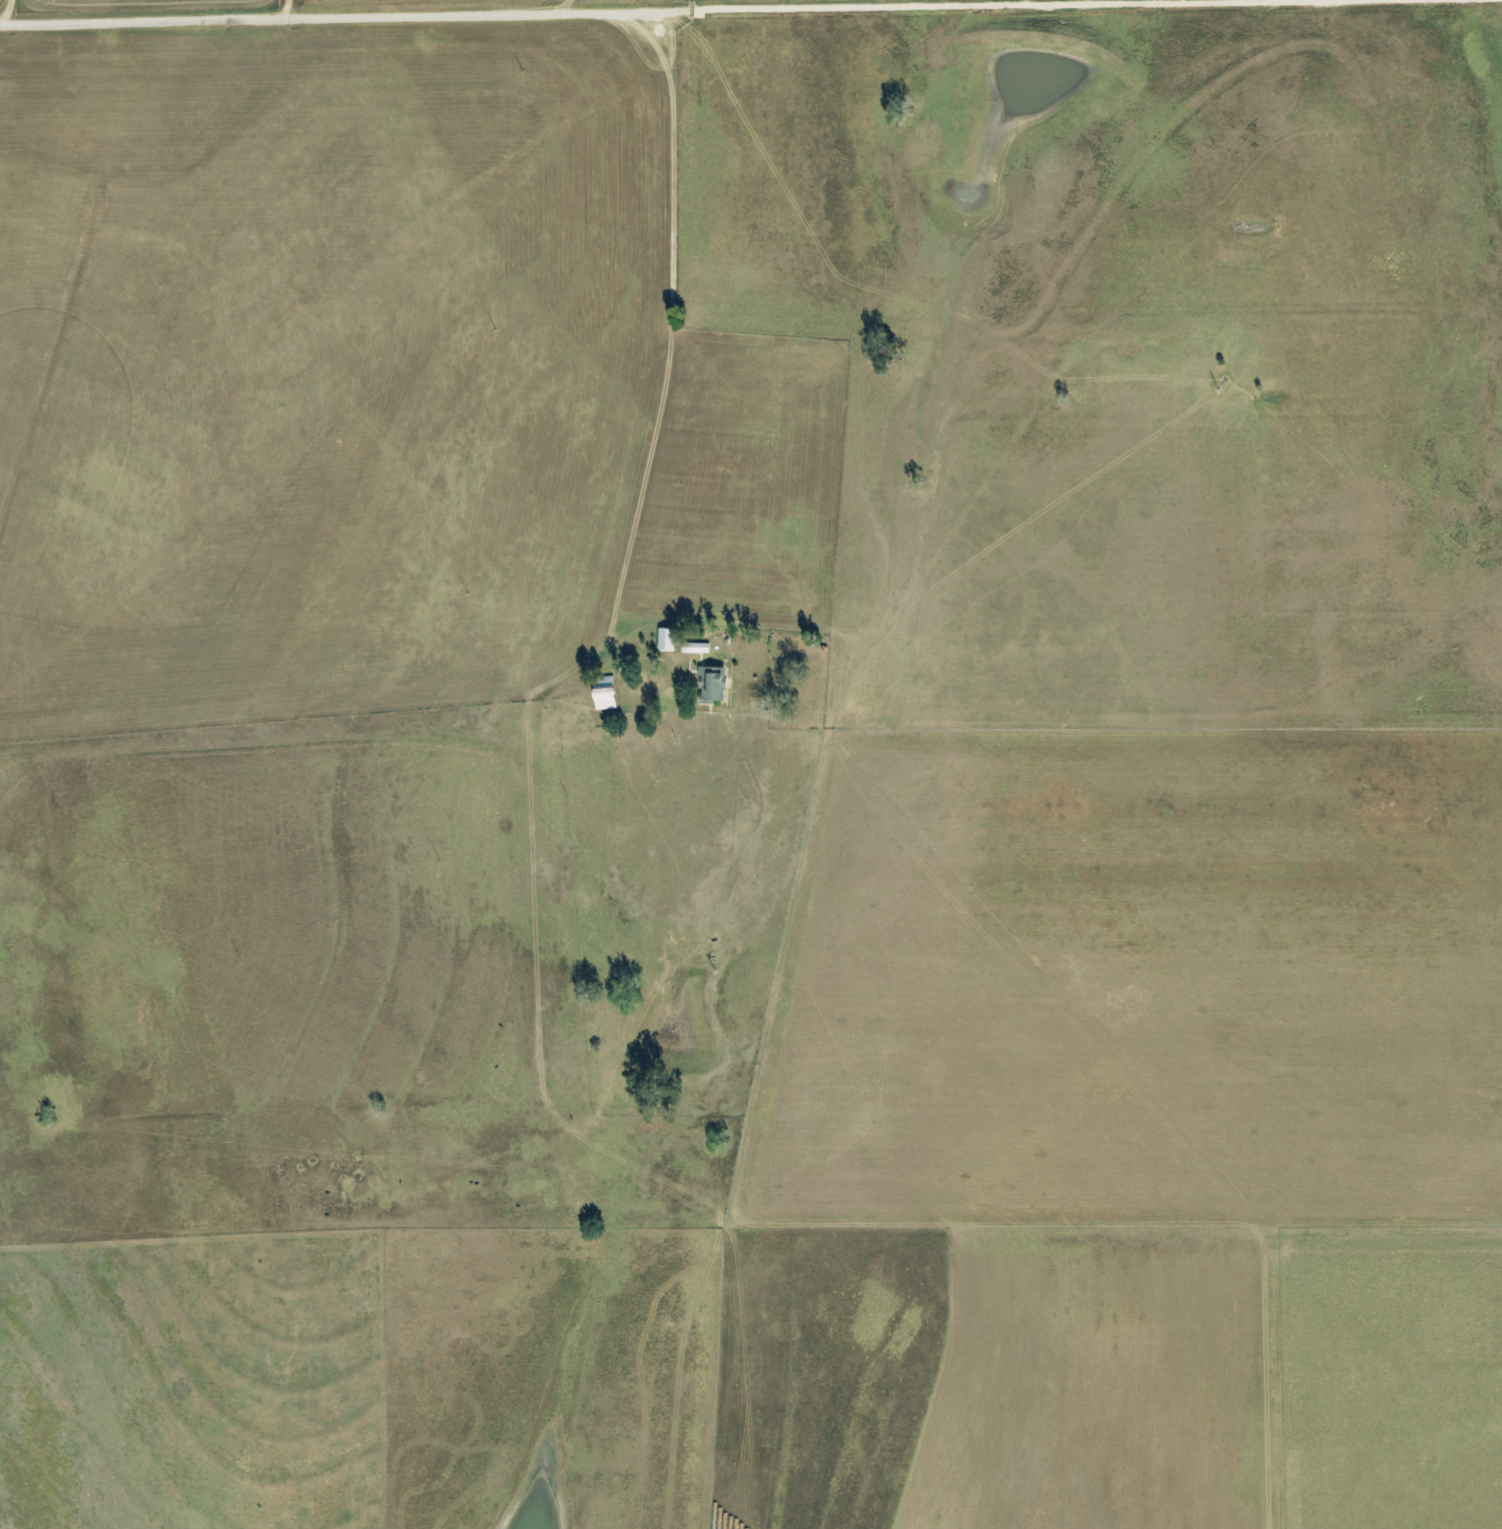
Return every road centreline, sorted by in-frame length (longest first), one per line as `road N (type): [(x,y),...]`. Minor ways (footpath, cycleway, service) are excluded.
road 1 (residential): [(605,10),(0,20)]
road 2 (residential): [(627,14),(1113,0)]

